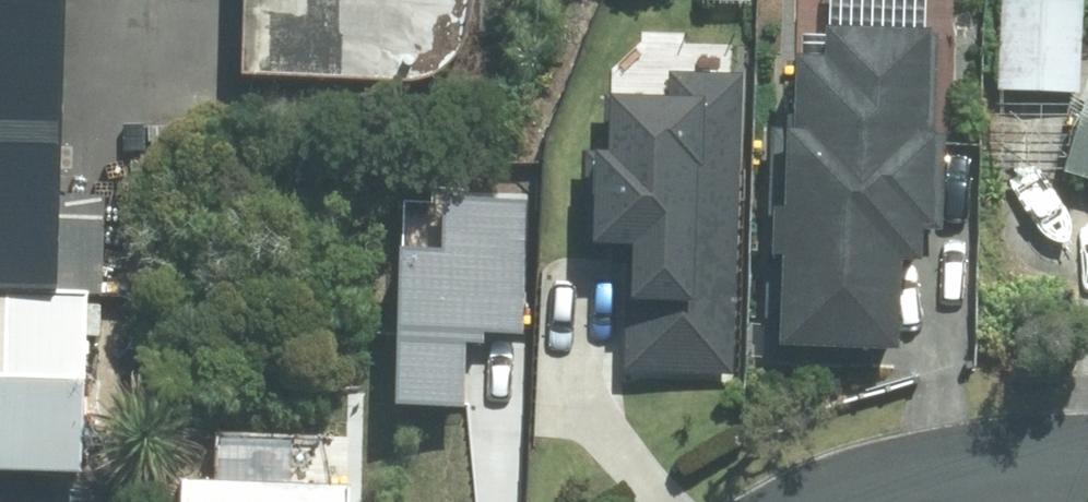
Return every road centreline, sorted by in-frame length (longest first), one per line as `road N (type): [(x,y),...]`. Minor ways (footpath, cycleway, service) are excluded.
road 1 (residential): [(1087,468),(982,470),(829,501)]

